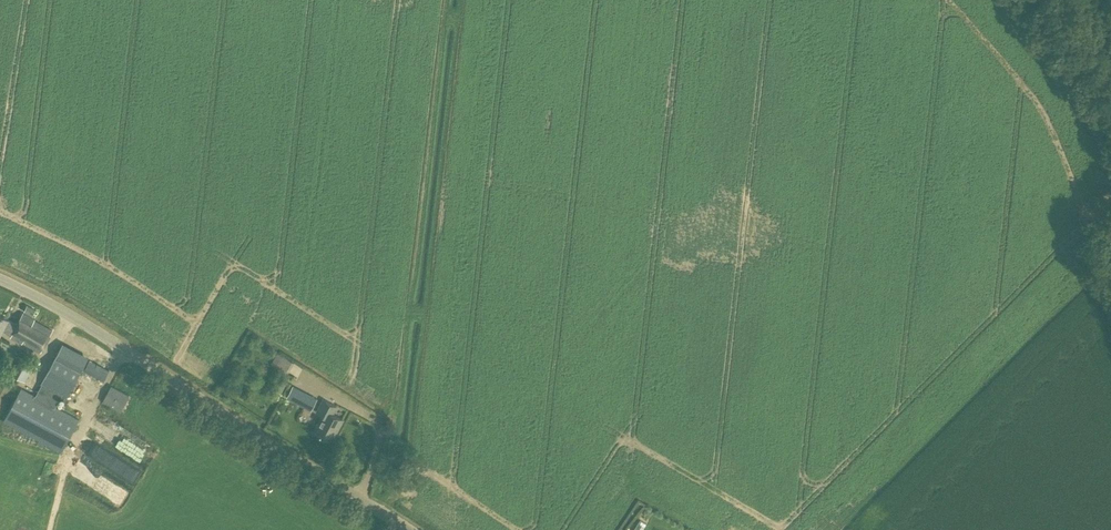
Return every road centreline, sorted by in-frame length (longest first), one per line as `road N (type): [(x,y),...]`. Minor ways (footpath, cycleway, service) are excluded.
road 1 (unclassified): [(402,529),(79,319),(0,280)]

